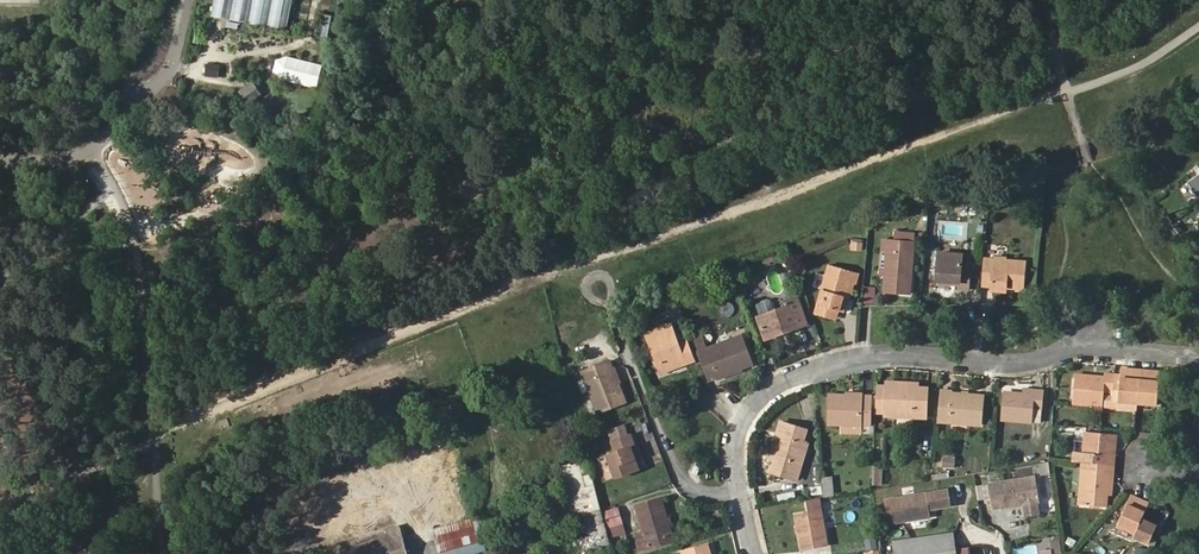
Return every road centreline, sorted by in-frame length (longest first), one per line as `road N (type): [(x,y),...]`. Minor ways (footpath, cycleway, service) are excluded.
road 1 (residential): [(755,553),(737,459),(752,410),(771,389),(876,356),(1011,364),(1099,353),(1198,359)]

